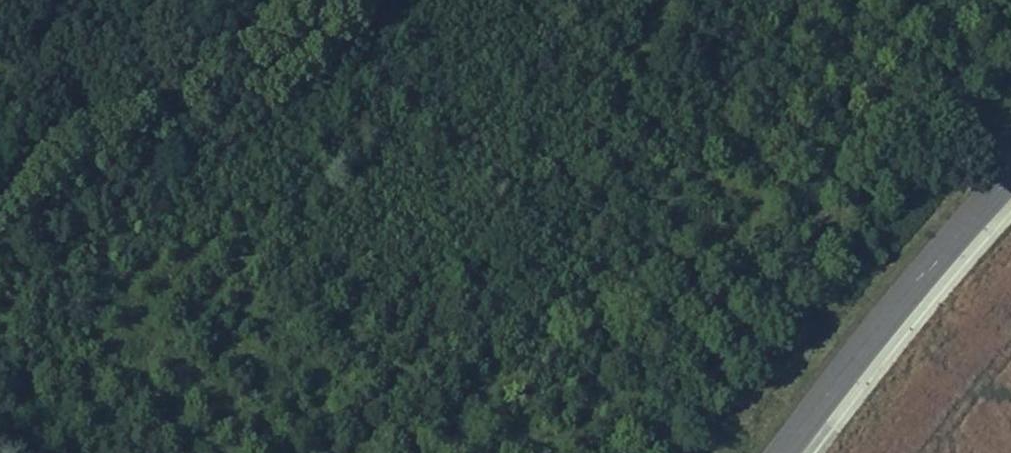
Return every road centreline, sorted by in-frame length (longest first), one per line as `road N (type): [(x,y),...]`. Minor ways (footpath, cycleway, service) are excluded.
road 1 (tertiary): [(1010,176),(967,219),(790,452)]

